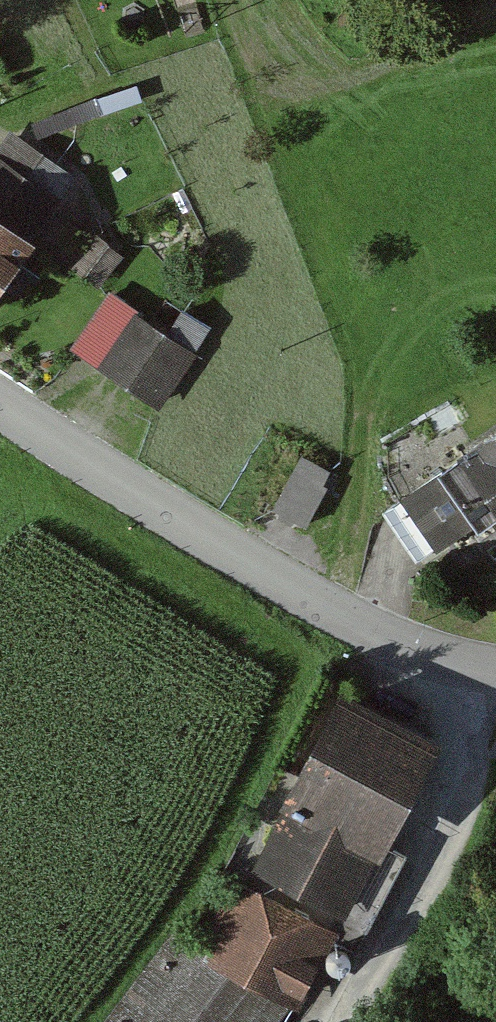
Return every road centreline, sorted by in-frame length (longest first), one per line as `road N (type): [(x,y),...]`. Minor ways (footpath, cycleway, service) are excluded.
road 1 (unclassified): [(495,674),(357,626),(0,410)]
road 2 (track): [(478,673),(435,842),(385,960),(339,1021)]

